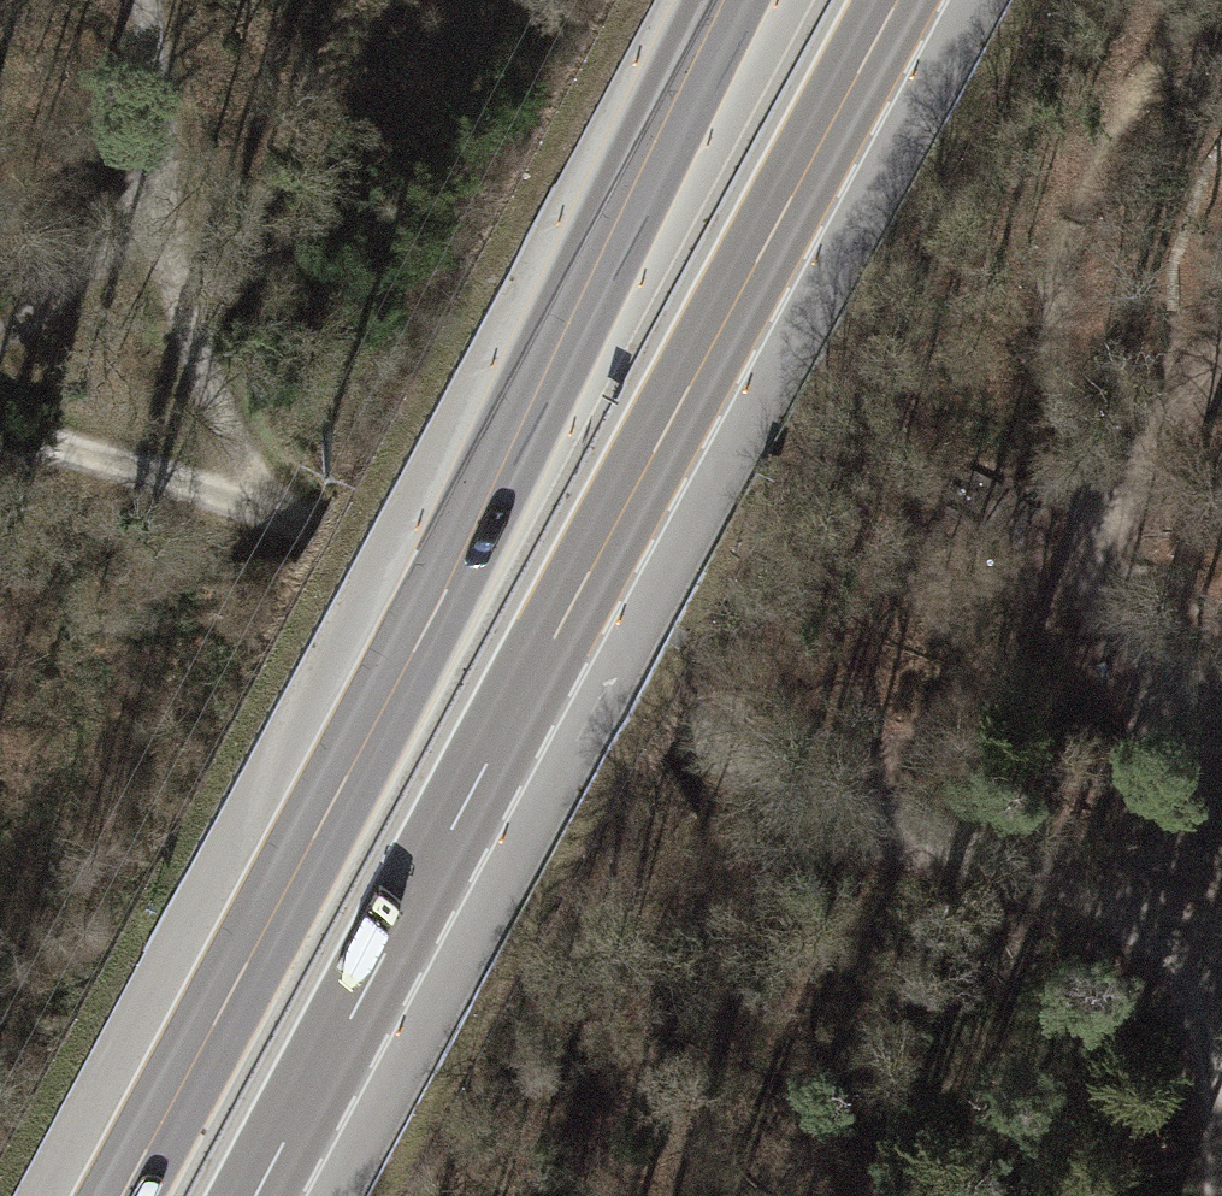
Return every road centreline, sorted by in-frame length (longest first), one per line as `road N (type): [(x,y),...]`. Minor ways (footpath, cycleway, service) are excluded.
road 1 (motorway): [(761,0),(119,1195)]
road 2 (motorway): [(259,1195),(900,0)]
road 3 (track): [(328,537),(652,707),(1205,929)]
road 4 (track): [(141,0),(169,309),(328,537)]
road 5 (track): [(1221,396),(1179,496),(1205,929)]
road 6 (track): [(0,430),(328,537)]
road 7 (track): [(1205,929),(1204,1195)]
road 8 (track): [(0,342),(86,270),(154,188)]

